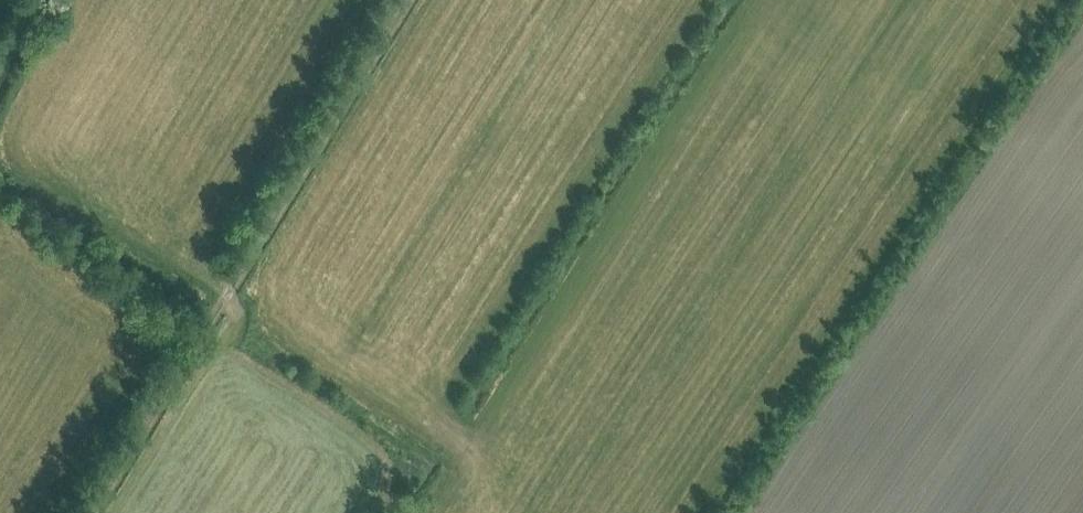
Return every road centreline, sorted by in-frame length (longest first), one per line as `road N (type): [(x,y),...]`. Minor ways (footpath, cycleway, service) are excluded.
road 1 (track): [(407,0),(97,512)]

